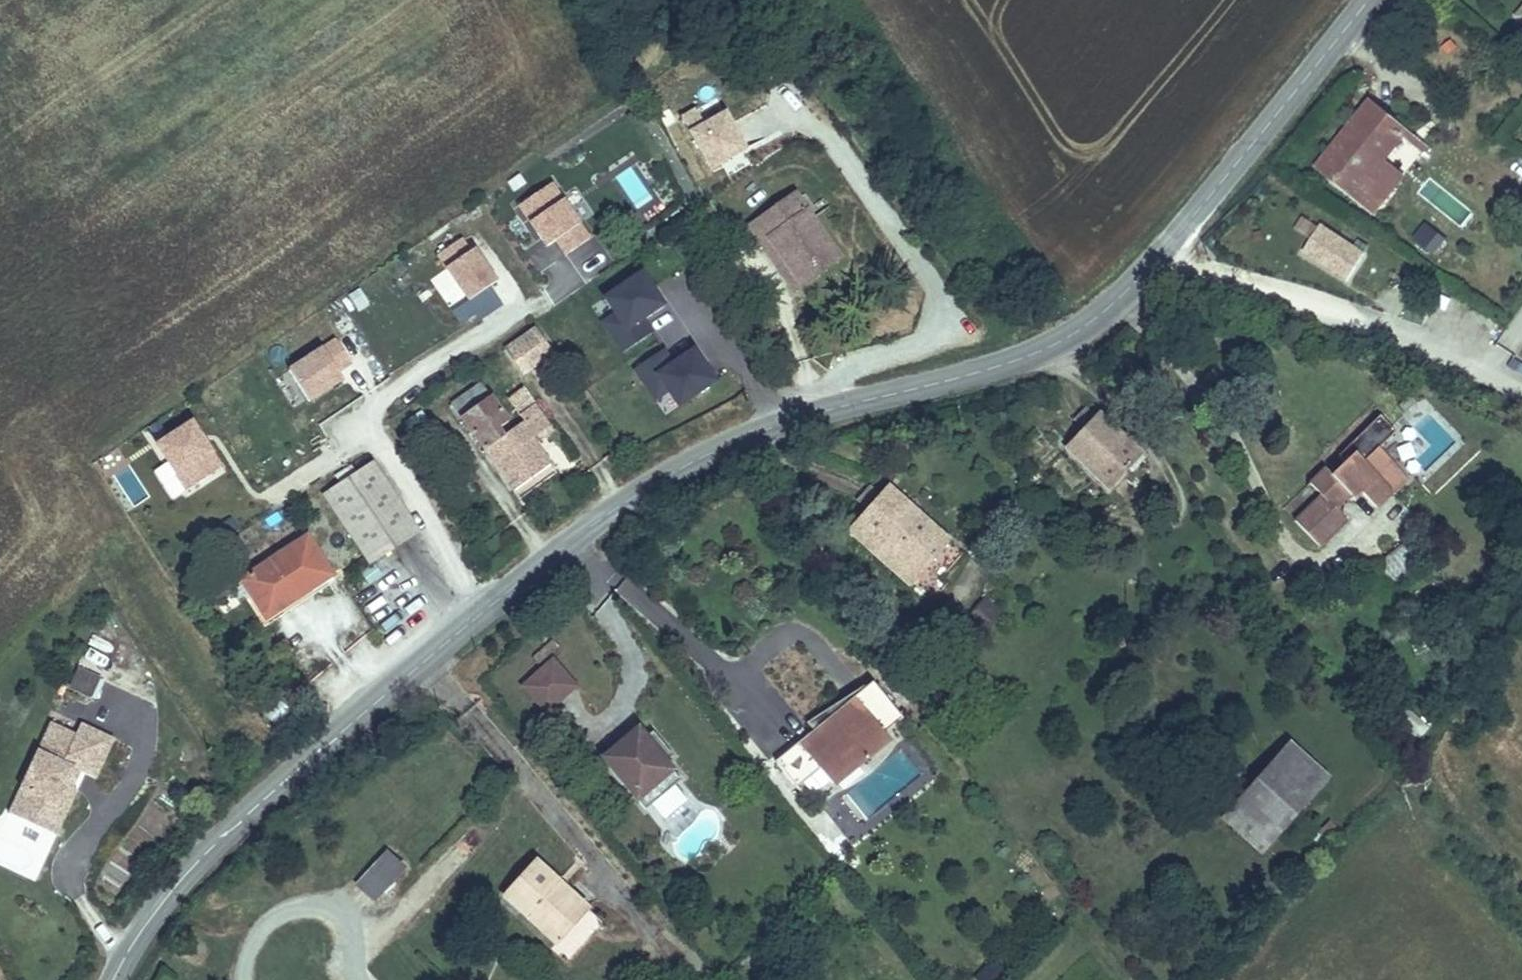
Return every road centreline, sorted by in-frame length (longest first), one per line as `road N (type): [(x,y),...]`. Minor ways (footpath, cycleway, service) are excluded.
road 1 (tertiary): [(1161,255),(1088,324),(1048,348),(765,430),(638,491),(536,565),(228,830),(172,884),(116,979)]
road 2 (tertiary): [(1161,255),(1367,0)]

